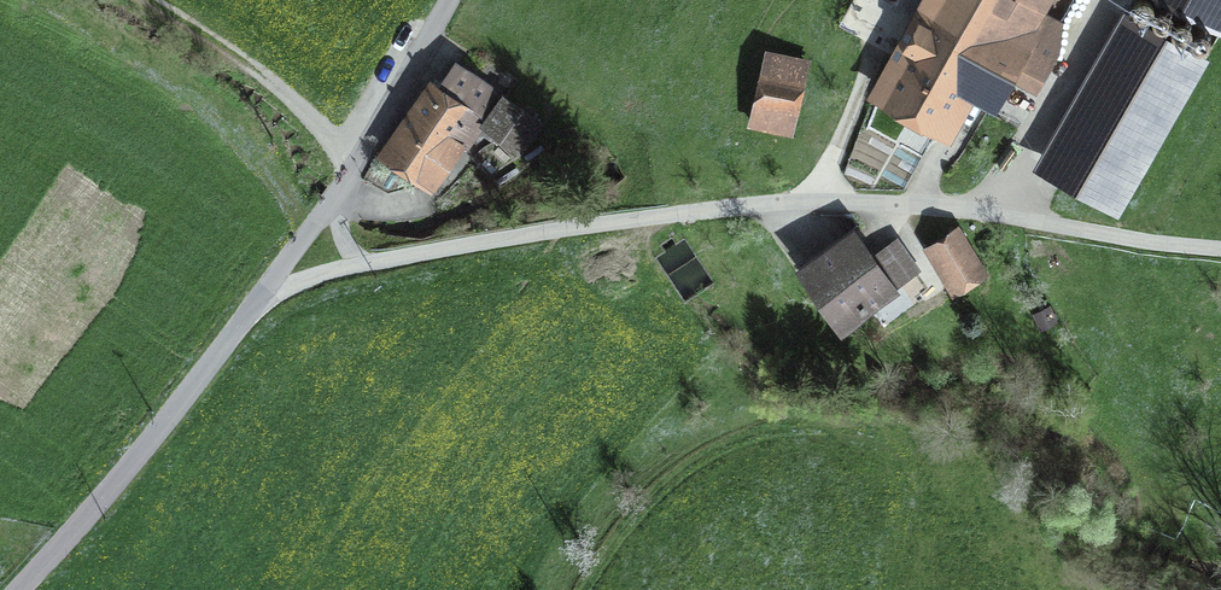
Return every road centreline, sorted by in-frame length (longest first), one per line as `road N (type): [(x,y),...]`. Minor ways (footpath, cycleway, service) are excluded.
road 1 (unclassified): [(357,266),(800,198),(907,204),(1220,248)]
road 2 (unclassified): [(18,589),(262,296)]
road 3 (unclassified): [(339,191),(452,0)]
road 4 (unclassified): [(262,296),(339,191)]

